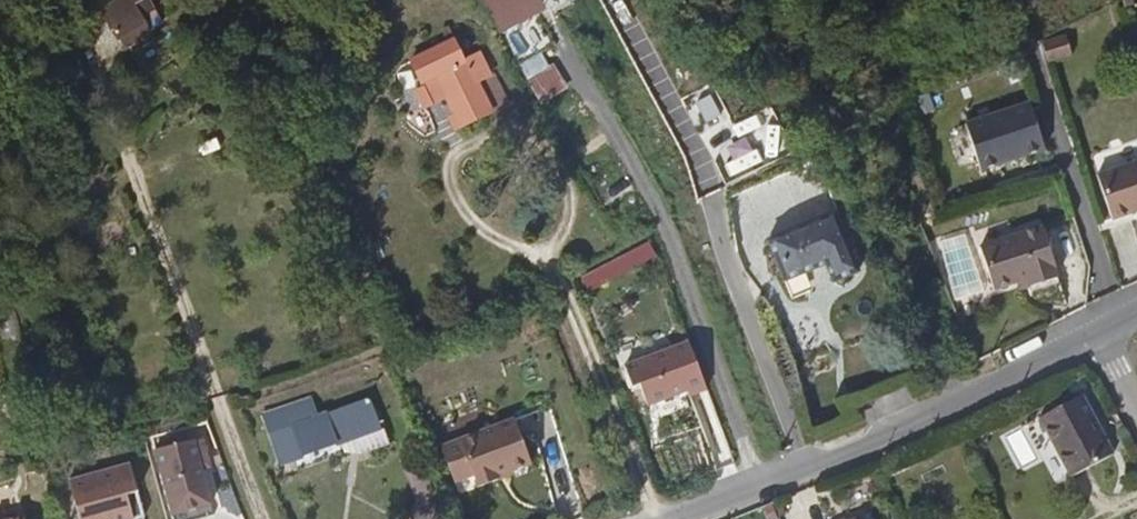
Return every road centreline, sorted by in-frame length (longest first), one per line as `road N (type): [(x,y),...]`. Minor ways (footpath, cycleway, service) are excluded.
road 1 (residential): [(1101,331),(786,486),(691,518)]

